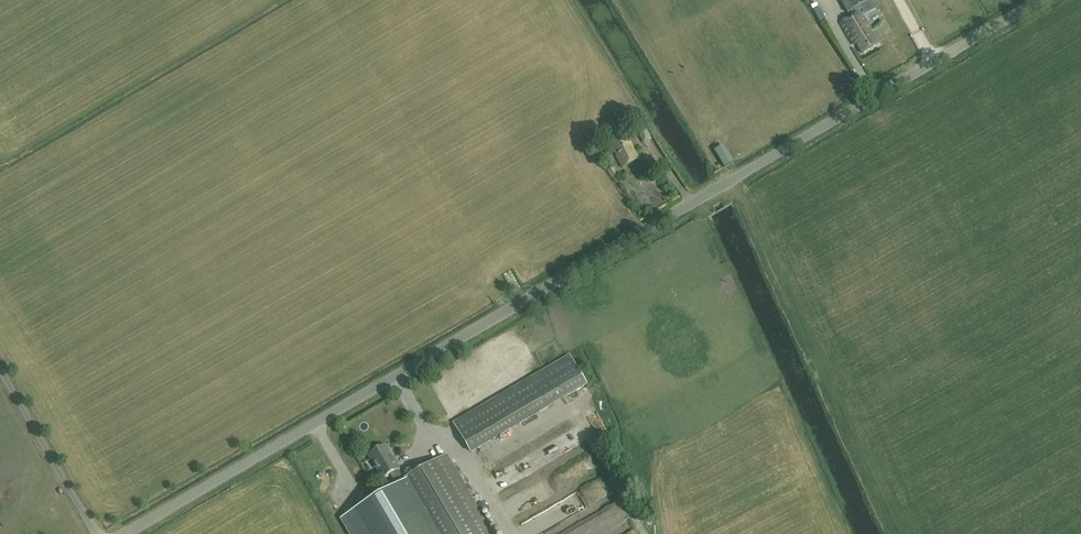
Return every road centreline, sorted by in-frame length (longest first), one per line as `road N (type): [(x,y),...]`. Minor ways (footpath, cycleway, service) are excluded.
road 1 (tertiary): [(122,533),(1037,0)]
road 2 (unclassified): [(96,533),(0,369)]

